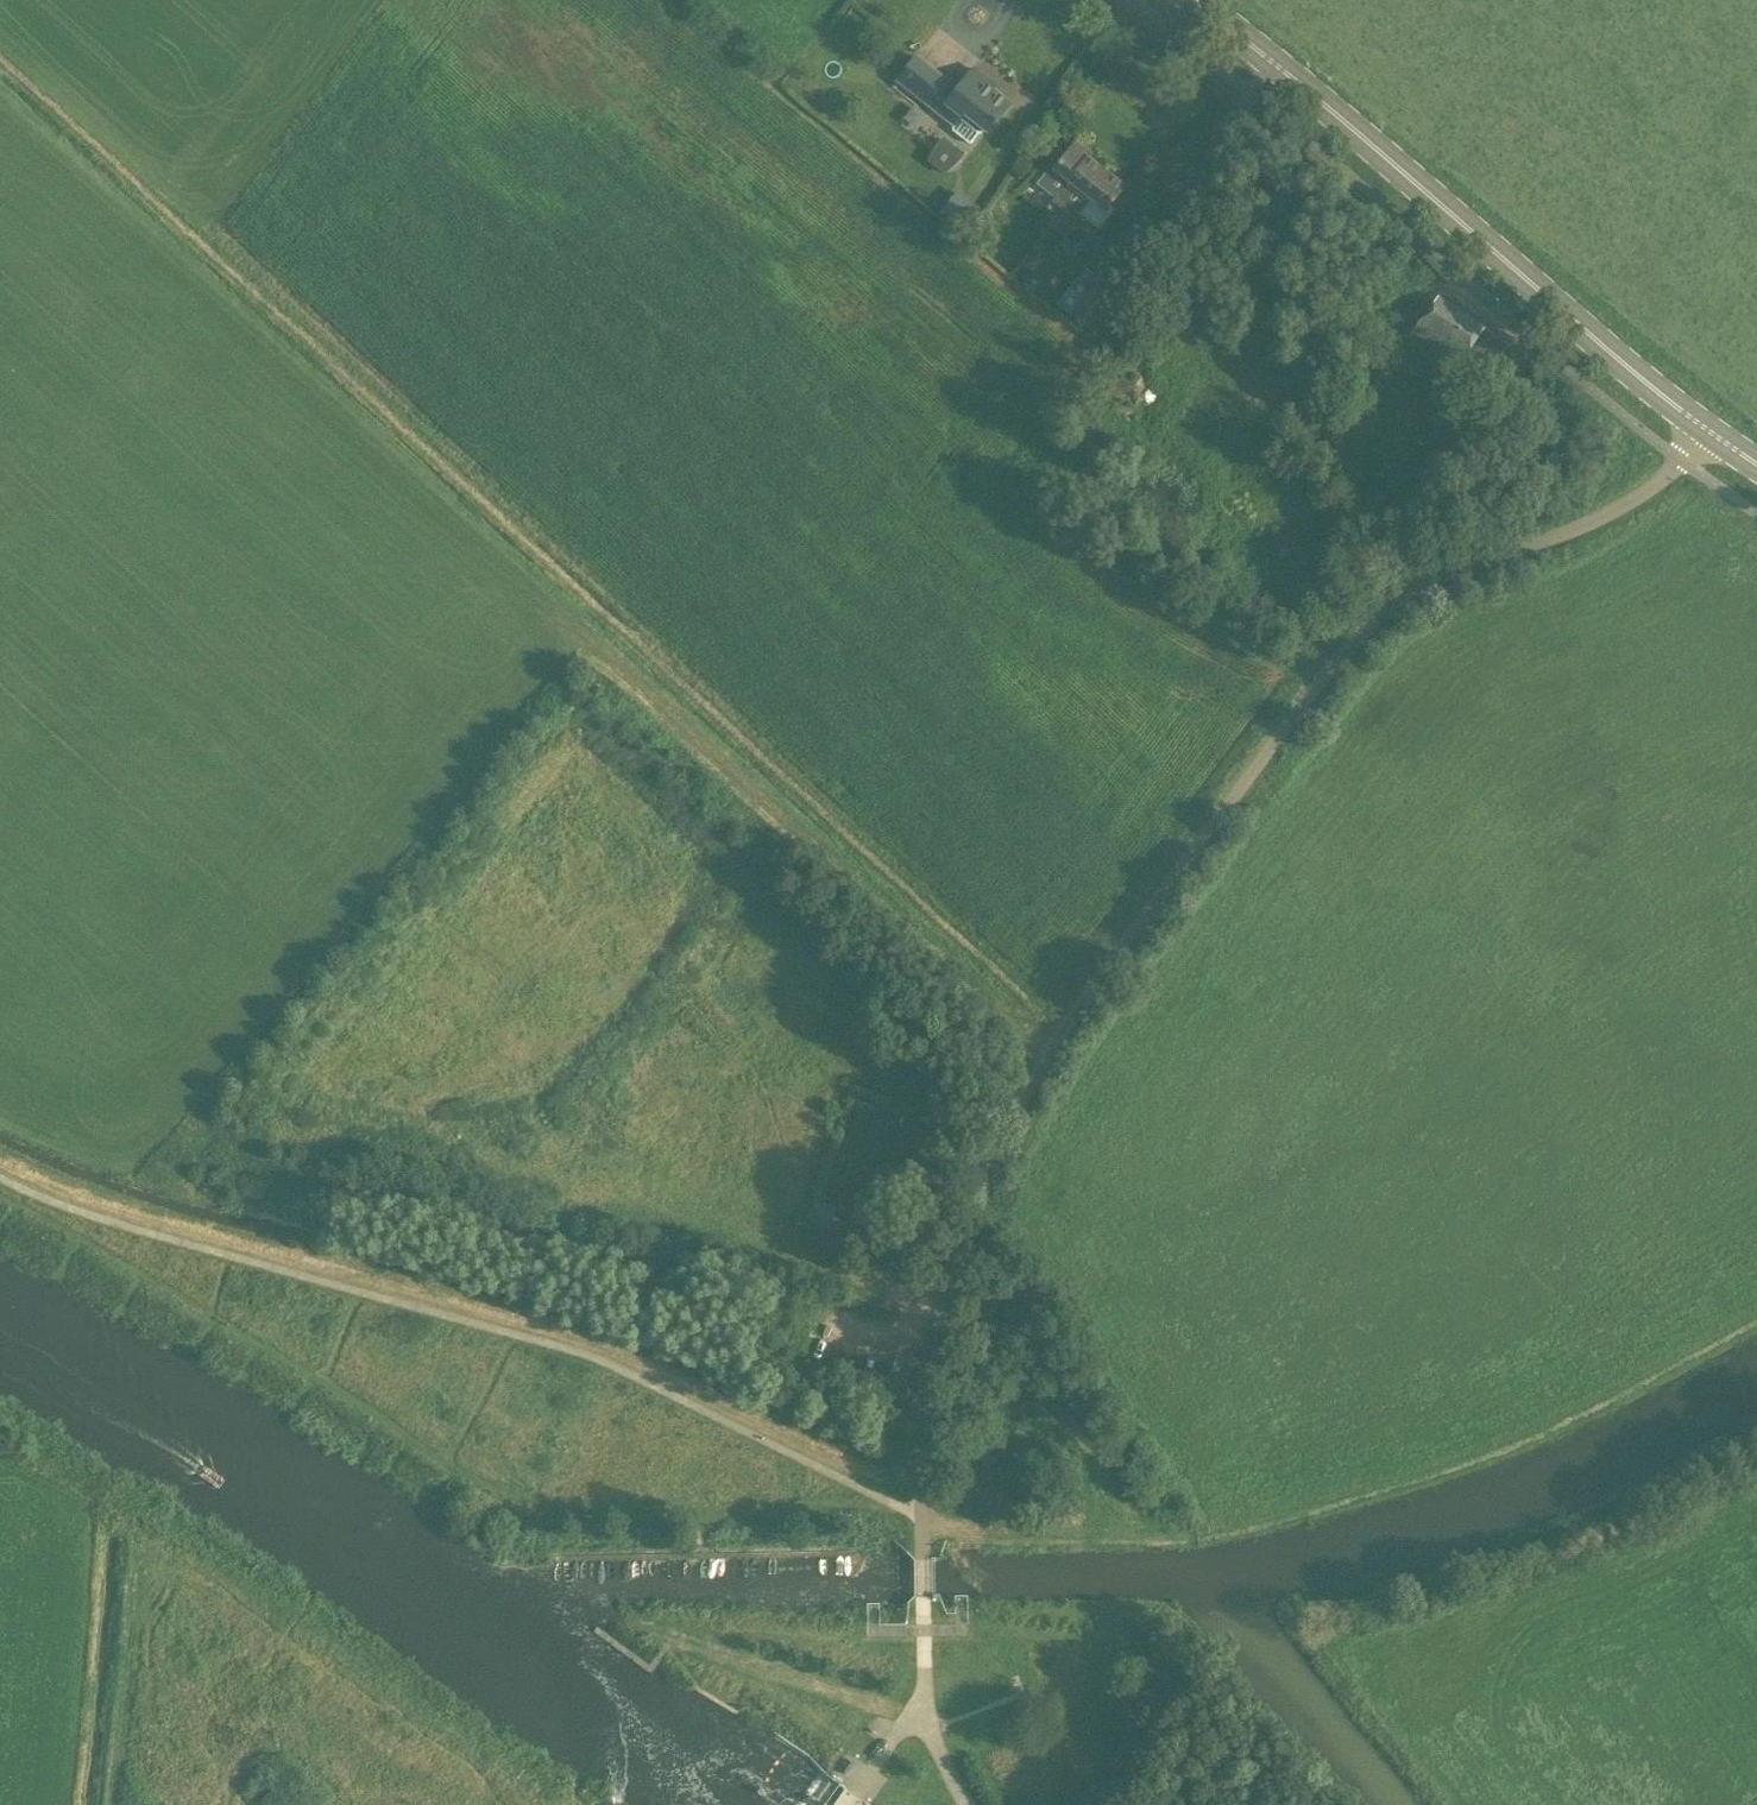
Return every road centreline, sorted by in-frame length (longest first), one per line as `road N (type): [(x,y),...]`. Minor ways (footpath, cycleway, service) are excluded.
road 1 (unclassified): [(923,1597),(923,1461),(938,1329),(968,1225),(1075,1008),(1310,692),(1373,623),(1454,568),(1634,499),(1706,429)]
road 2 (secondary): [(1706,429),(1181,0)]
road 3 (track): [(595,646),(1047,1059)]
road 4 (track): [(923,1720),(628,1622)]

